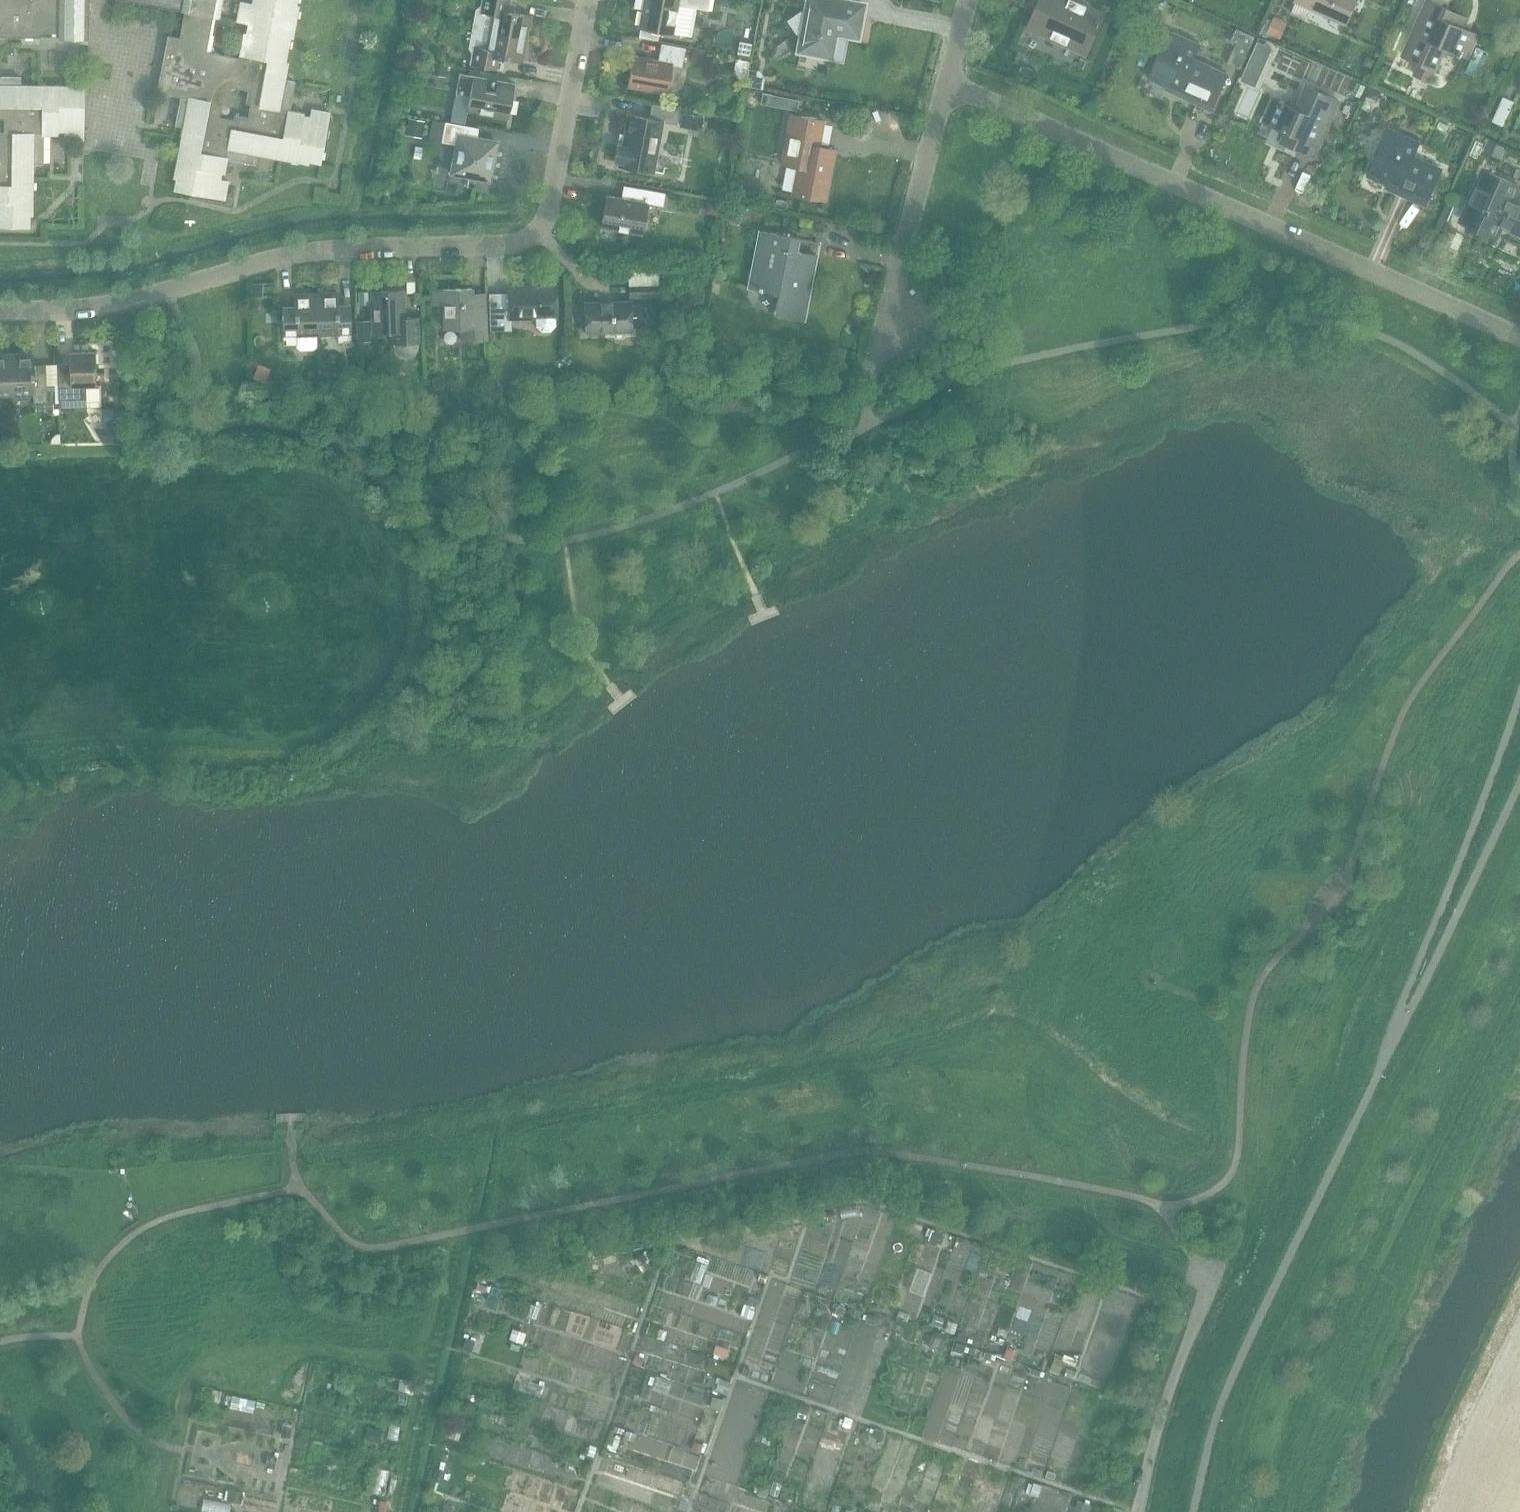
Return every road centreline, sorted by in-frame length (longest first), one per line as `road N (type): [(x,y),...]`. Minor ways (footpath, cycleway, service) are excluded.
road 1 (residential): [(0,308),(115,302),(304,252),(521,241),(540,228),(550,203),(590,0)]
road 2 (residential): [(1519,332),(946,80)]
road 3 (unclassified): [(1194,1511),(1228,1384),(1396,1038)]
road 4 (unclassified): [(1396,1038),(1406,991),(1472,834),(1519,683)]
road 5 (unclassified): [(1396,1038),(1519,783)]
road 6 (unclassified): [(1134,1511),(1212,1255)]
road 7 (residential): [(884,332),(946,80)]

